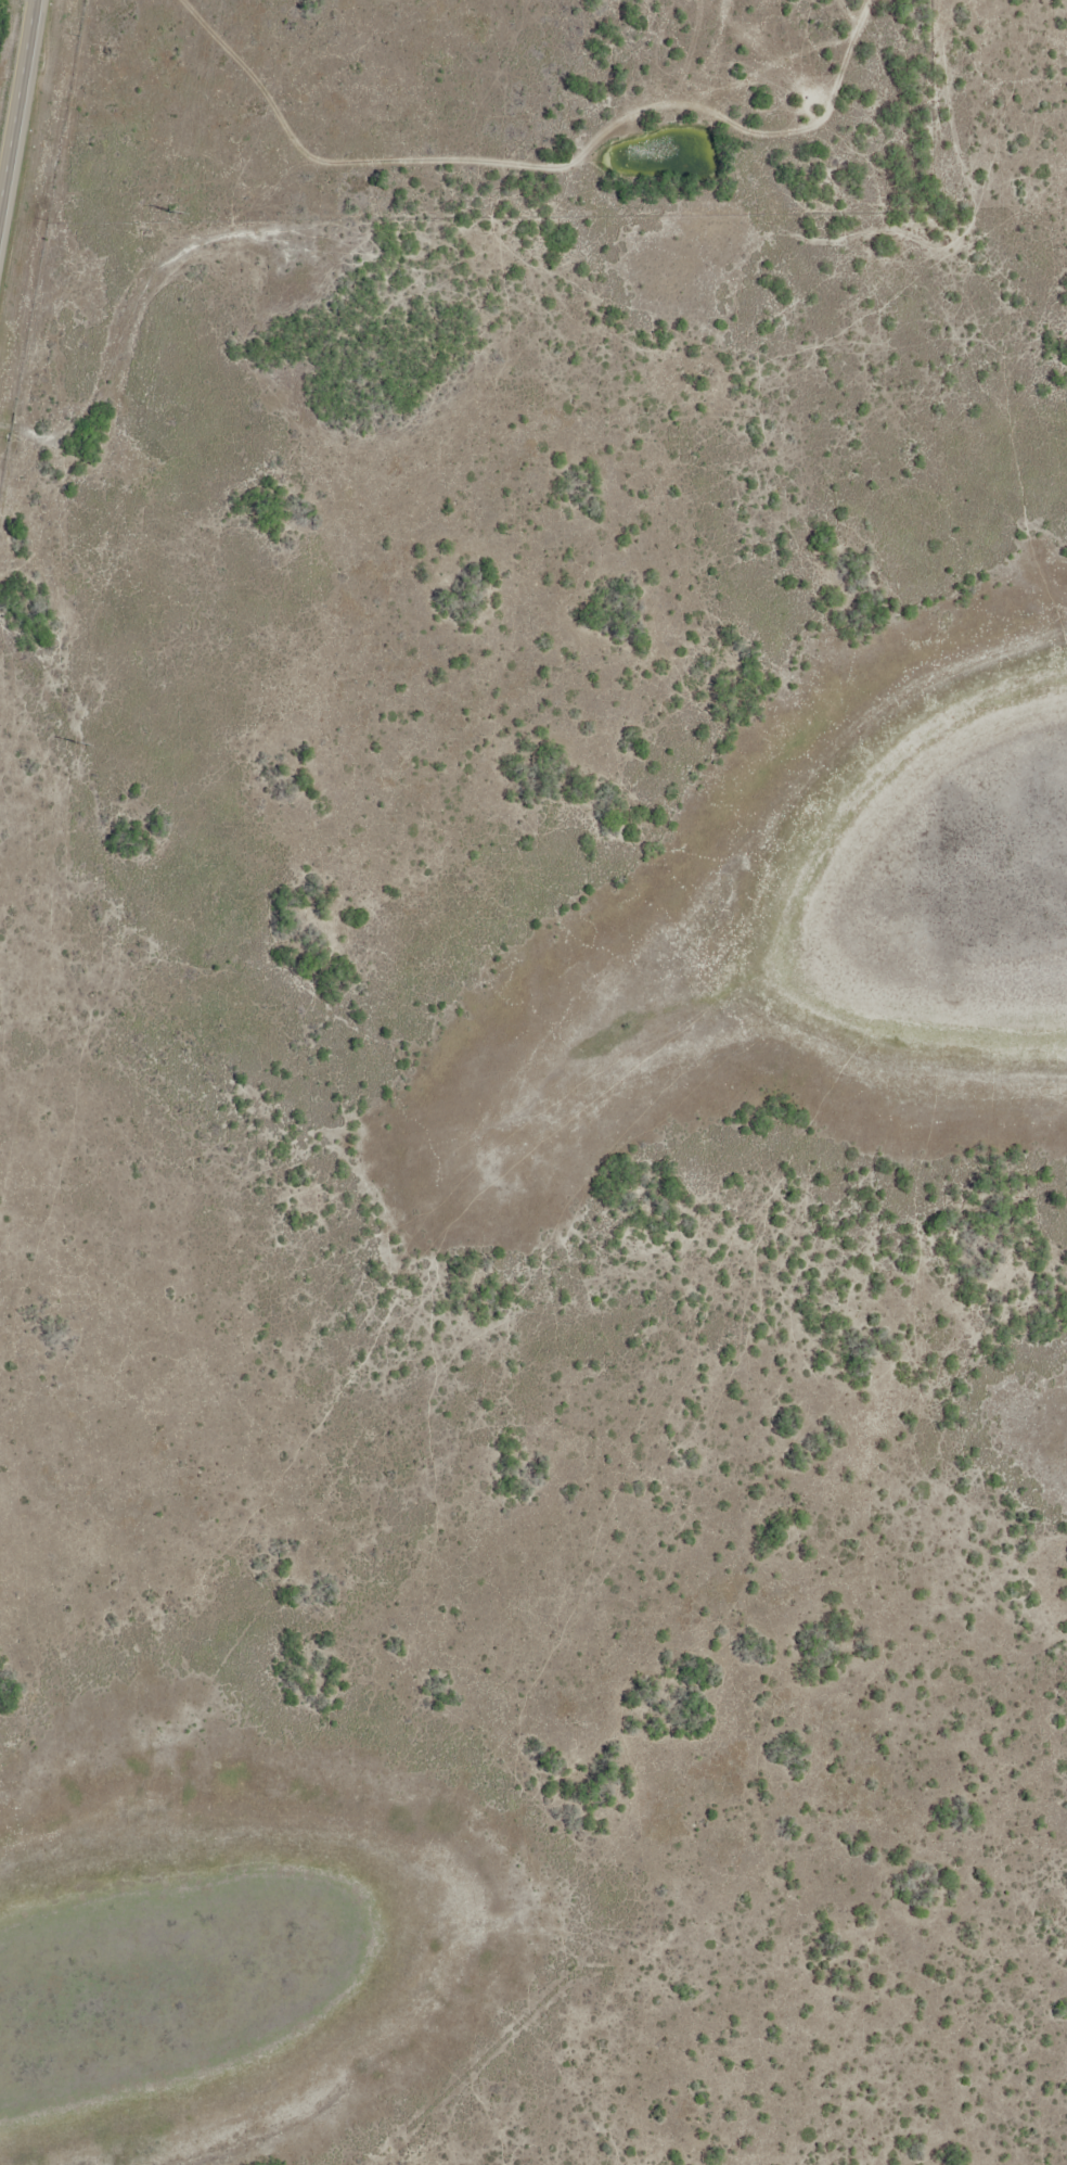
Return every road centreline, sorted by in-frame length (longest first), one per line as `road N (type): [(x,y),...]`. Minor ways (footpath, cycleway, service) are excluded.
road 1 (trunk): [(0,241),(42,0)]

